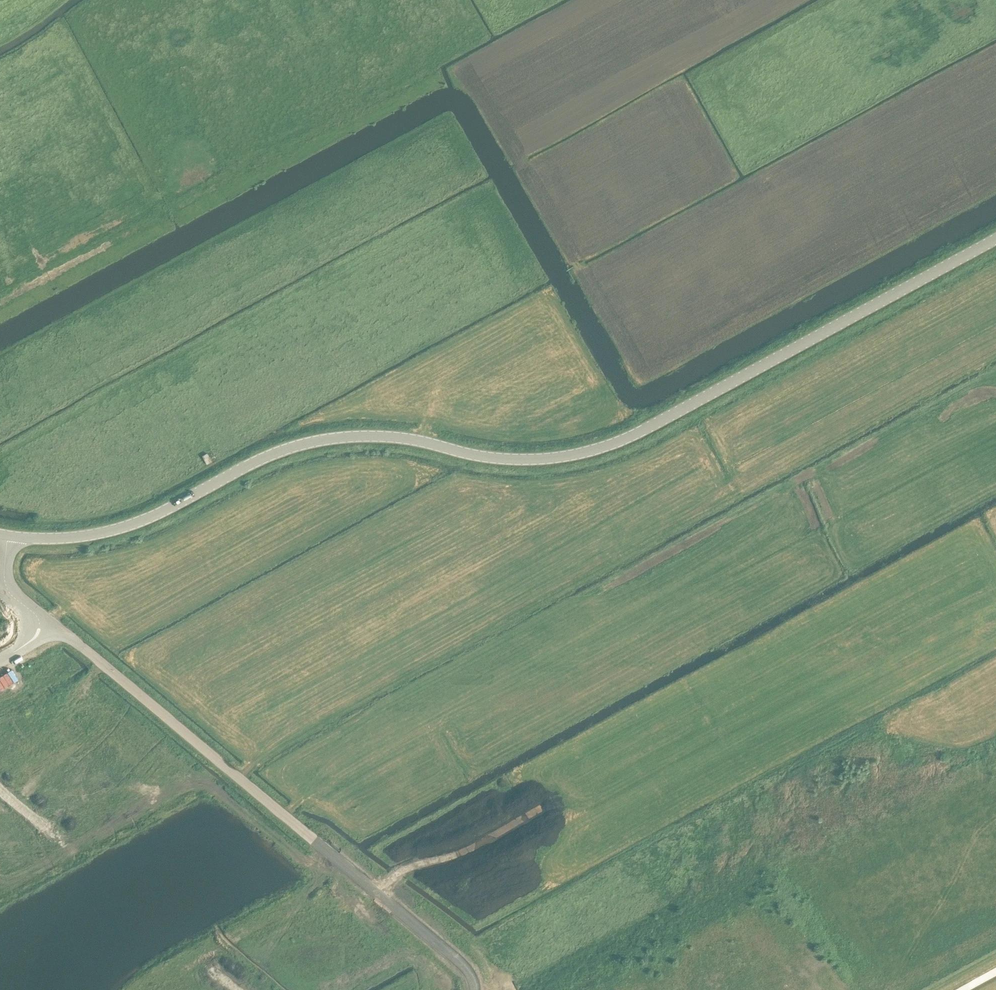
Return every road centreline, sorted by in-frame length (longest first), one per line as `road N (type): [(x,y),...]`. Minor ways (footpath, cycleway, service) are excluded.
road 1 (tertiary): [(7,536),(82,536),(129,525),(271,454),(326,439),(404,437),(511,459),(584,454),(628,438),(995,239)]
road 2 (tertiary): [(505,989),(995,723)]
road 3 (tertiary): [(465,963),(92,652),(39,624)]

